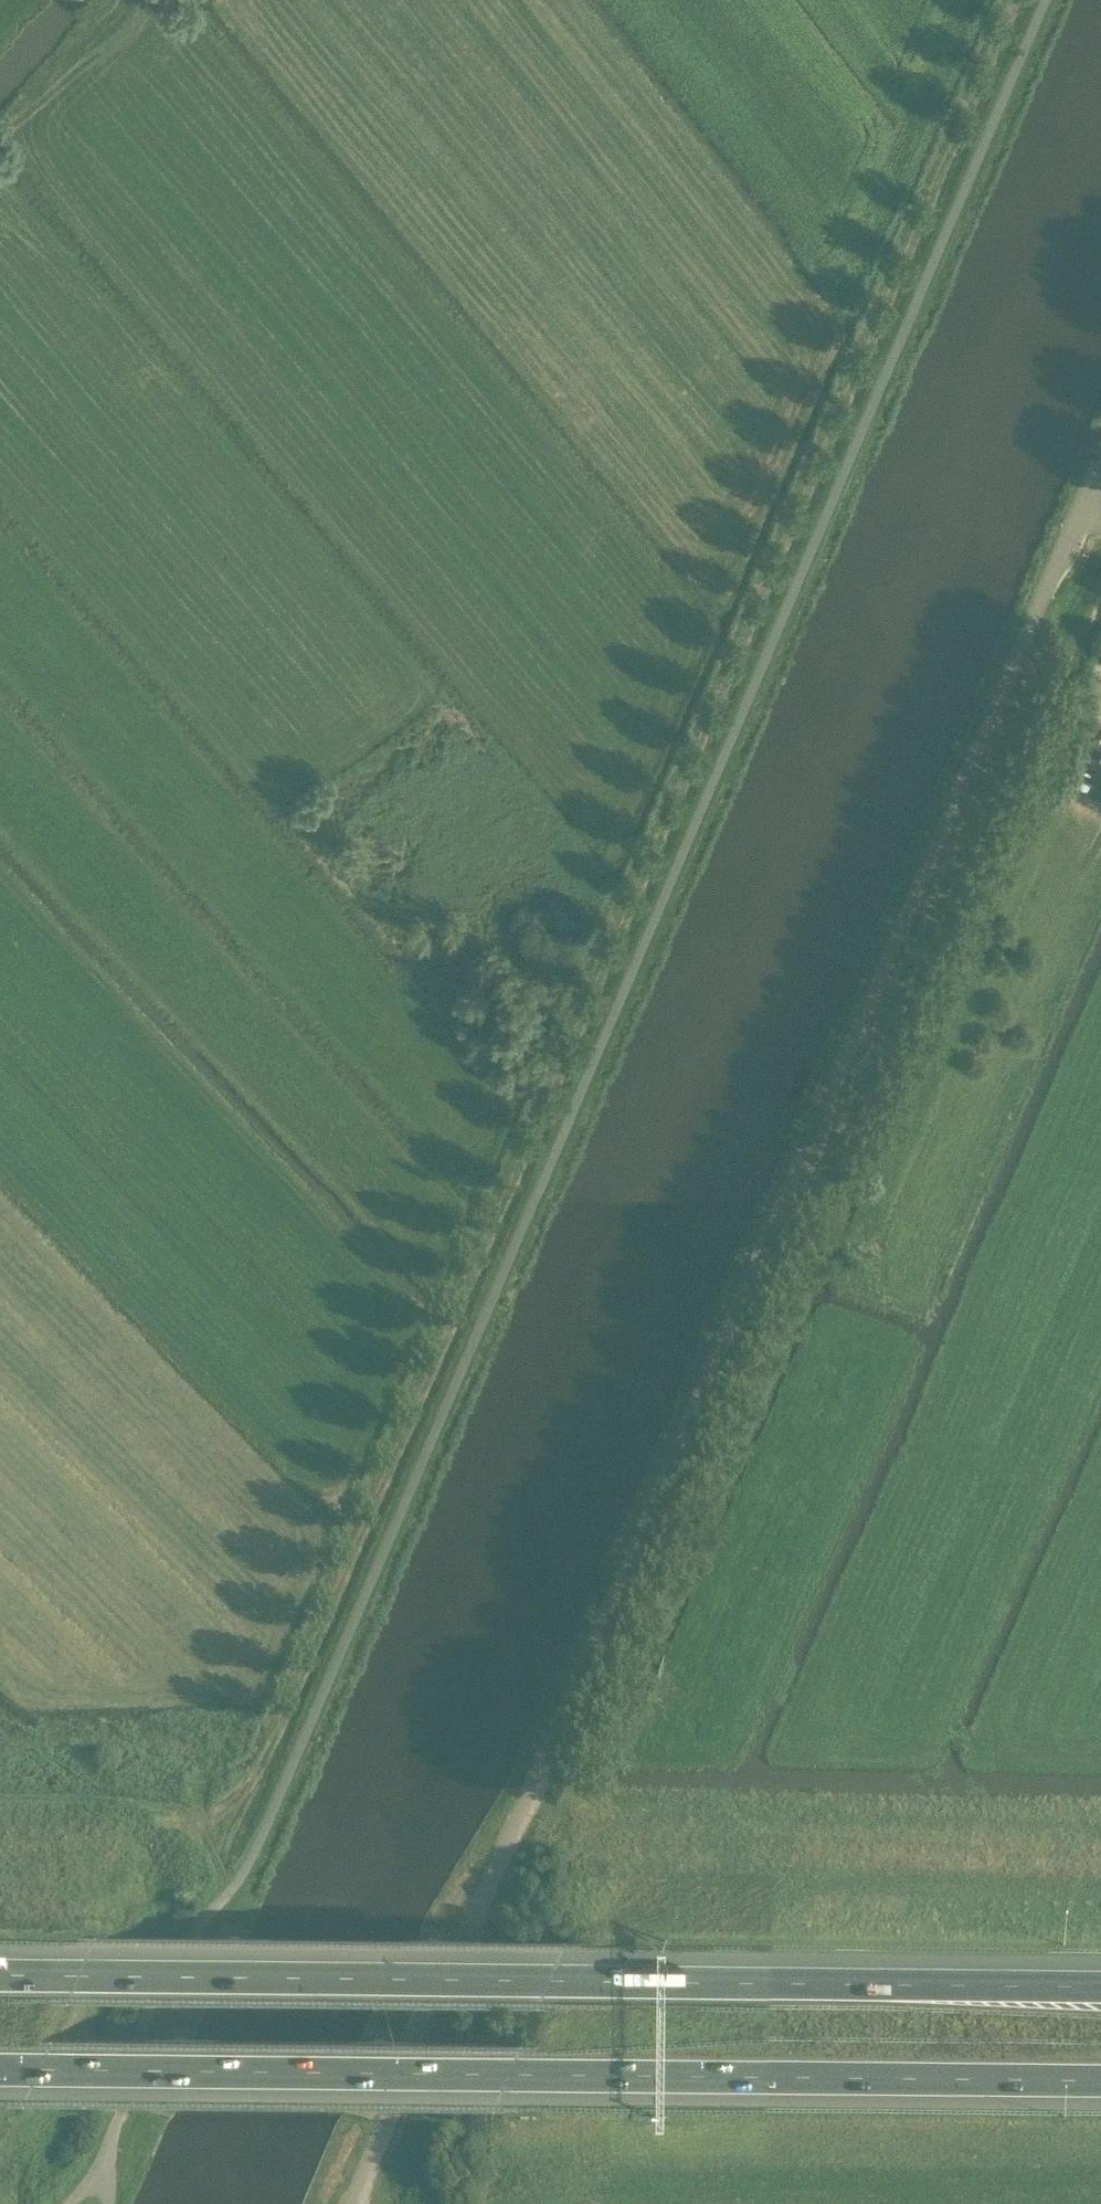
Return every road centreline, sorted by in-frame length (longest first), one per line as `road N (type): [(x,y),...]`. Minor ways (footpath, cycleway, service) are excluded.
road 1 (unclassified): [(359,2203),(1100,456)]
road 2 (motorway): [(1100,1988),(0,1976)]
road 3 (motorway): [(0,2070),(1100,2081)]
road 4 (track): [(608,0),(848,307)]
road 5 (track): [(124,0),(90,56),(0,138)]

